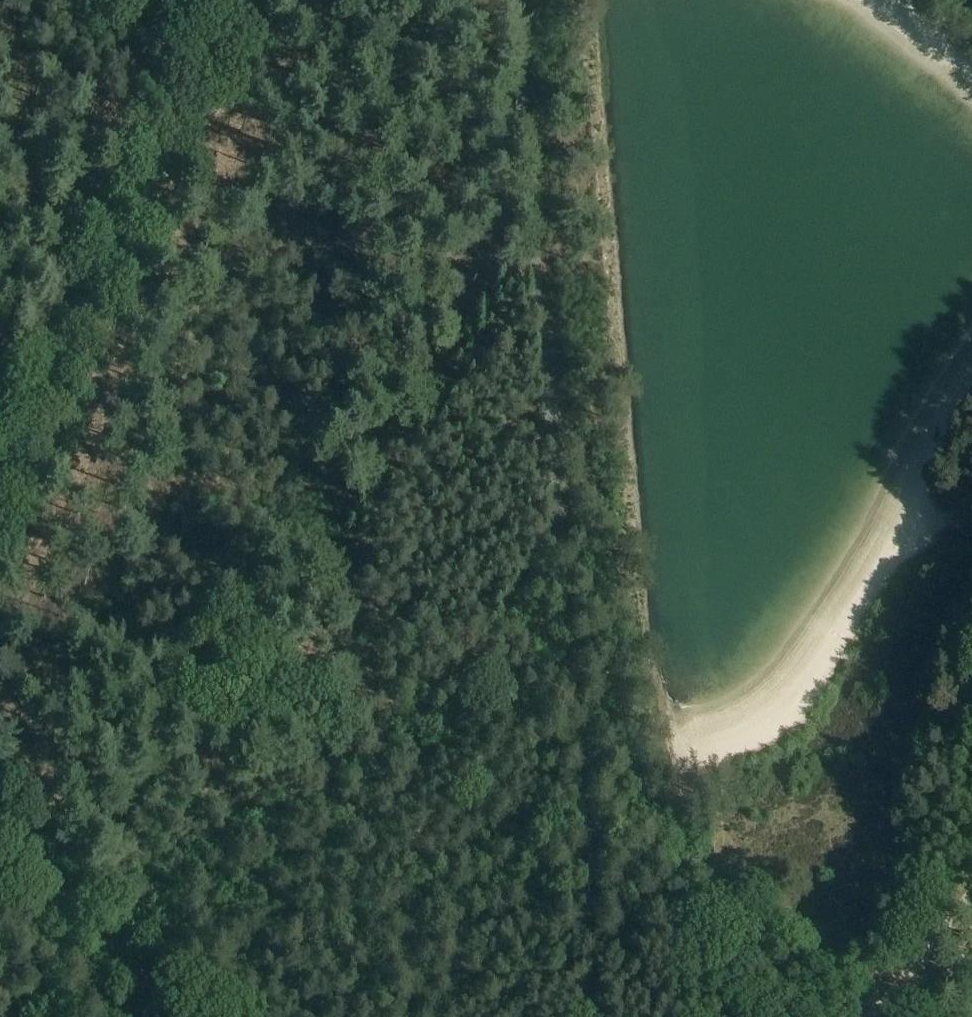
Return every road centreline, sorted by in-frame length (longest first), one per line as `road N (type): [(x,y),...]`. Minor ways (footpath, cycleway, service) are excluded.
road 1 (track): [(231,0),(0,457)]
road 2 (track): [(171,1016),(44,876),(0,840)]
road 3 (track): [(870,1016),(971,893)]

